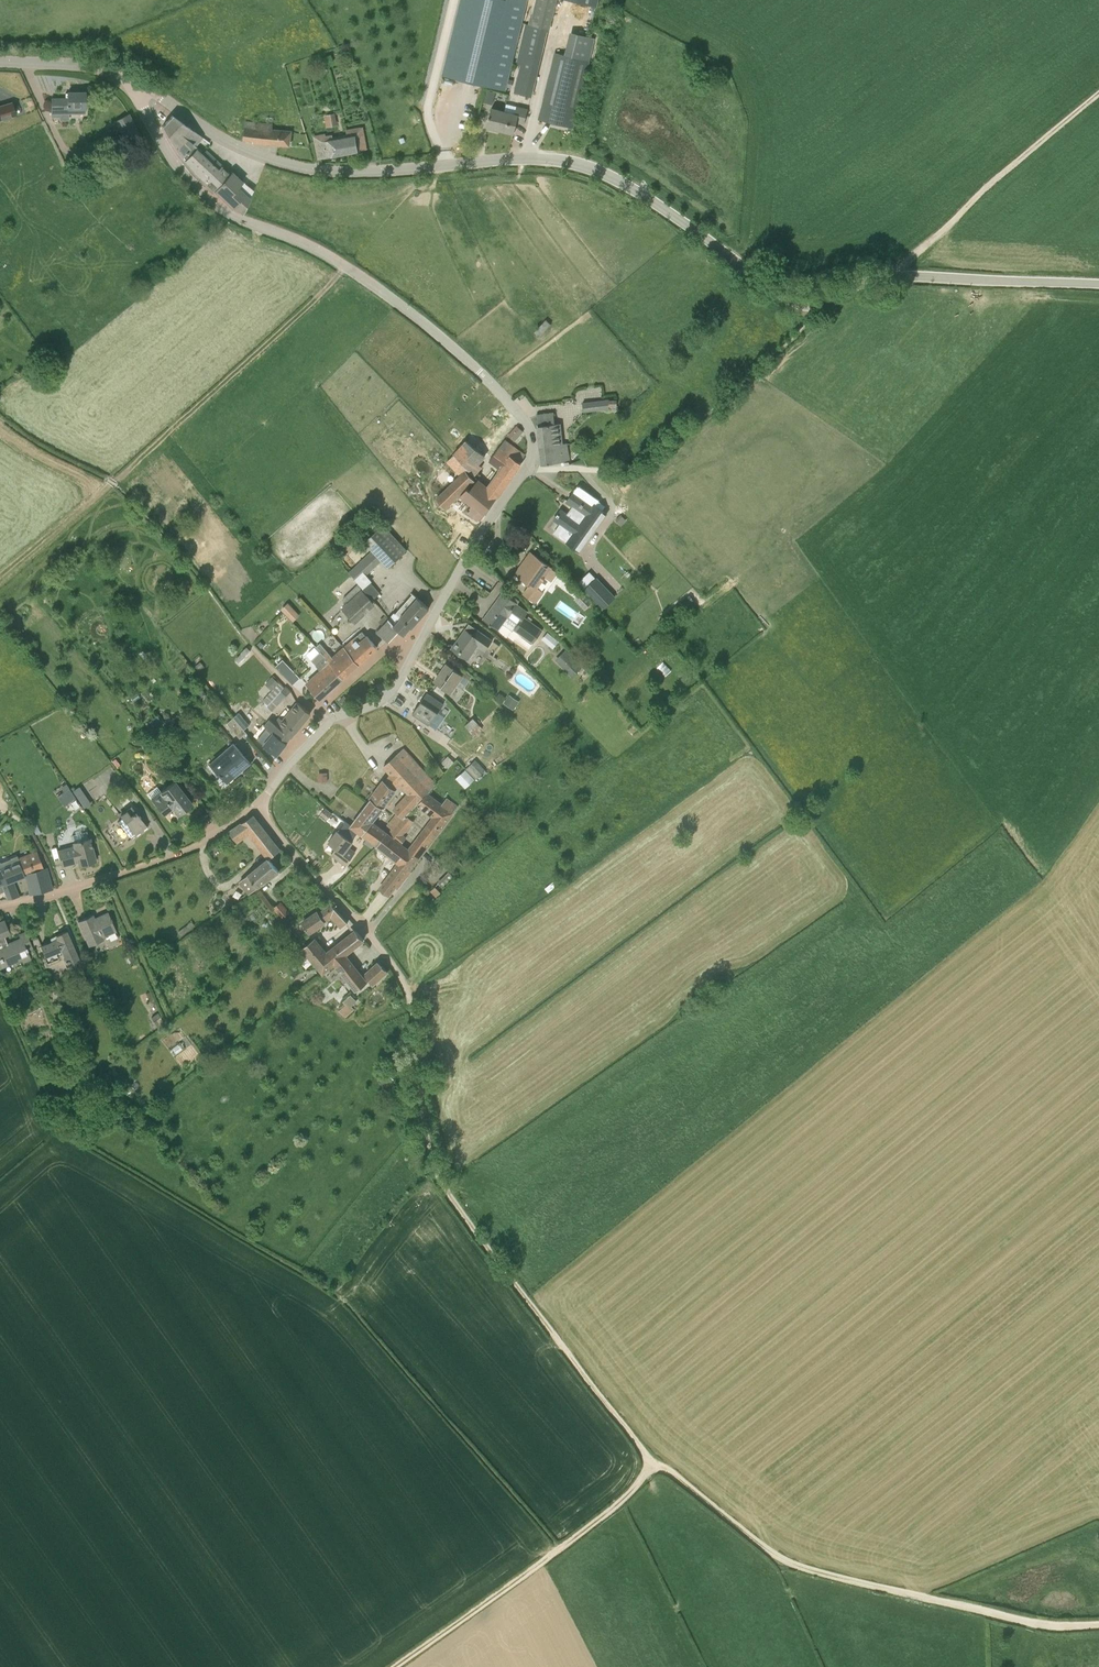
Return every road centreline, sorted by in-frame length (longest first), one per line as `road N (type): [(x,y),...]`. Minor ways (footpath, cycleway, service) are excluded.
road 1 (tertiary): [(1098,283),(903,276),(820,296),(791,294),(592,167),(516,158),(310,169),(228,142),(135,80)]
road 2 (unclassified): [(527,467),(528,425),(490,381),(331,257),(216,205),(167,150),(135,80)]
road 3 (track): [(650,1462),(441,1182),(428,1141),(410,1000)]
road 4 (track): [(1098,1624),(1037,1623),(791,1563),(650,1462)]
road 5 (residential): [(257,803),(330,721),(392,691),(527,467)]
road 6 (track): [(650,1462),(595,1522),(393,1666)]
road 7 (residential): [(0,904),(183,852),(257,803)]
road 8 (track): [(1098,93),(892,277)]
road 9 (residential): [(410,1000),(388,958),(257,803)]
road 10 (tertiary): [(135,80),(93,65),(0,62)]

